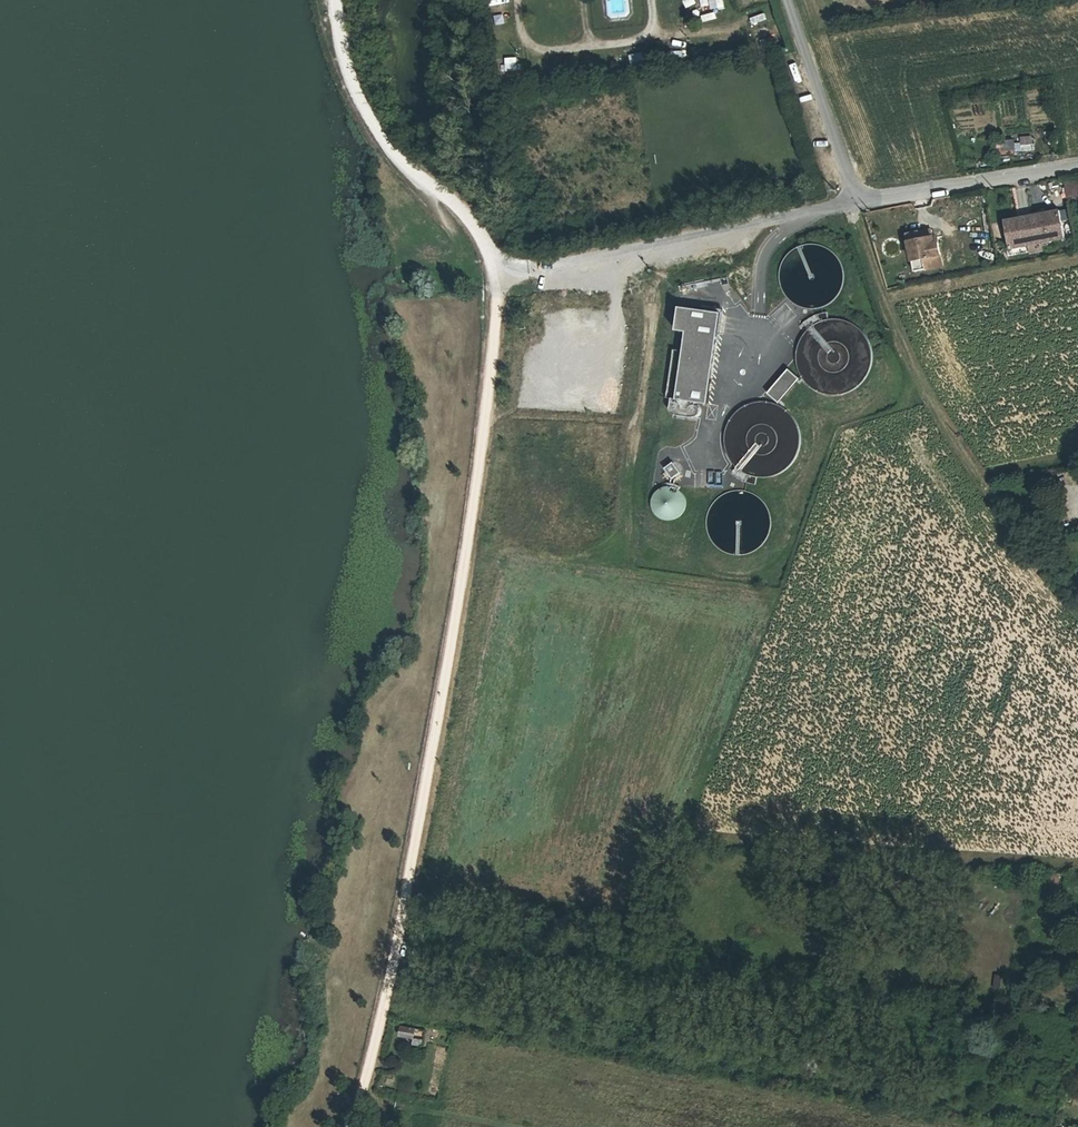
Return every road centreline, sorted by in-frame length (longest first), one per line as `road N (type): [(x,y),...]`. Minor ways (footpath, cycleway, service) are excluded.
road 1 (residential): [(501,273),(851,205)]
road 2 (residential): [(851,205),(1077,167)]
road 3 (unclassified): [(851,205),(784,0)]
road 4 (track): [(358,1102),(493,1126)]

